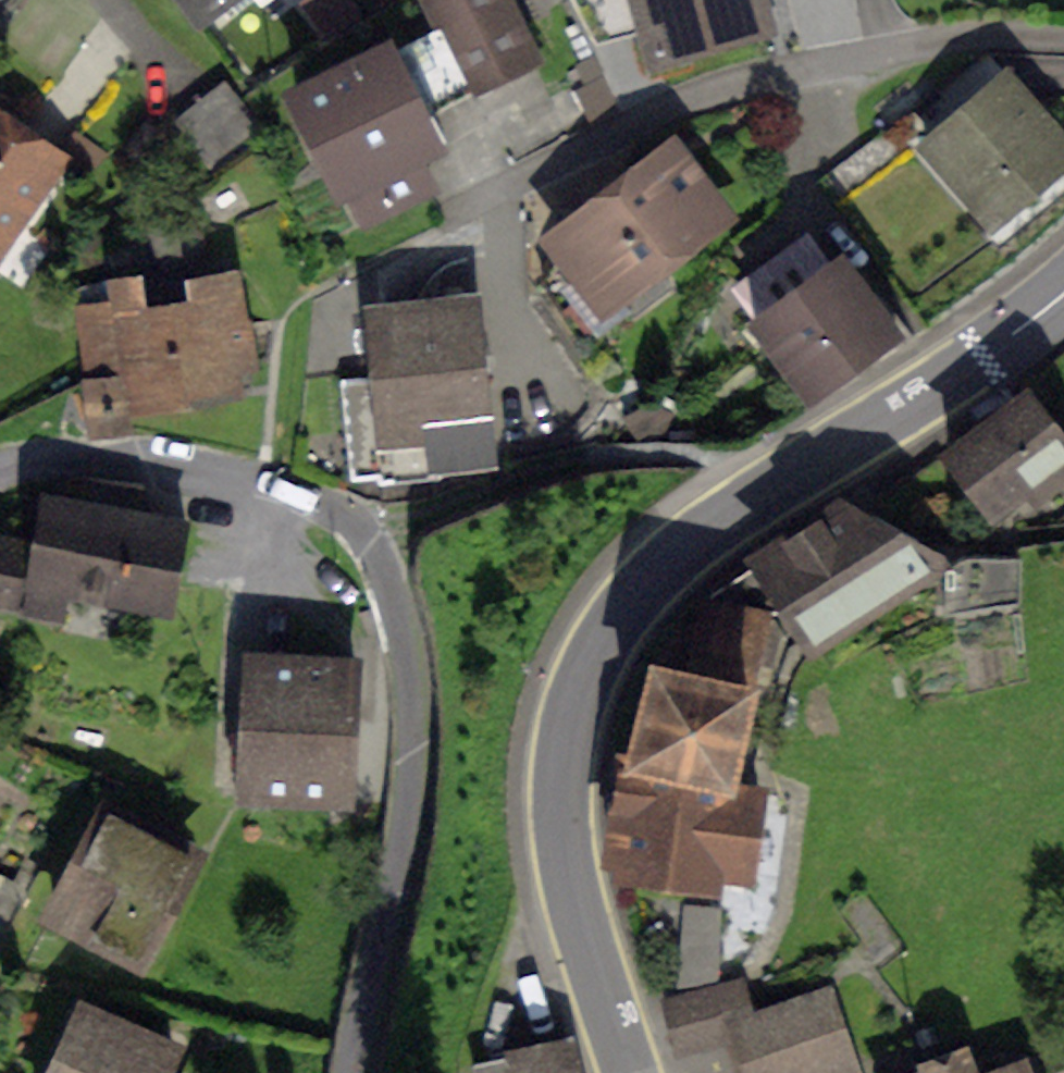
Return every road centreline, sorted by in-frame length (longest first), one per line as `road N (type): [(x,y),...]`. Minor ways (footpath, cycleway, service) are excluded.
road 1 (primary): [(1063,294),(983,356),(699,535),(646,583),(600,647),(571,717),(561,819),(588,946),(630,1072)]
road 2 (residential): [(452,214),(724,90),(986,33),(1063,37)]
road 3 (residential): [(386,553),(320,493),(264,477),(30,475),(0,488)]

